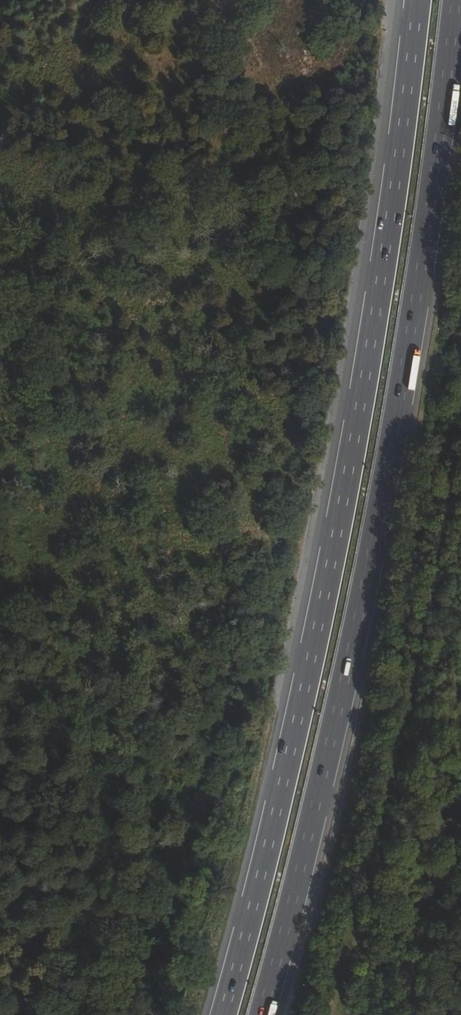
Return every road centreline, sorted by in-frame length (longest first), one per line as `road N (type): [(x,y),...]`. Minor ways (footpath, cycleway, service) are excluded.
road 1 (motorway): [(419,0),(358,433),(271,841),(223,1014)]
road 2 (motorway): [(261,1014),(396,440),(454,0)]

